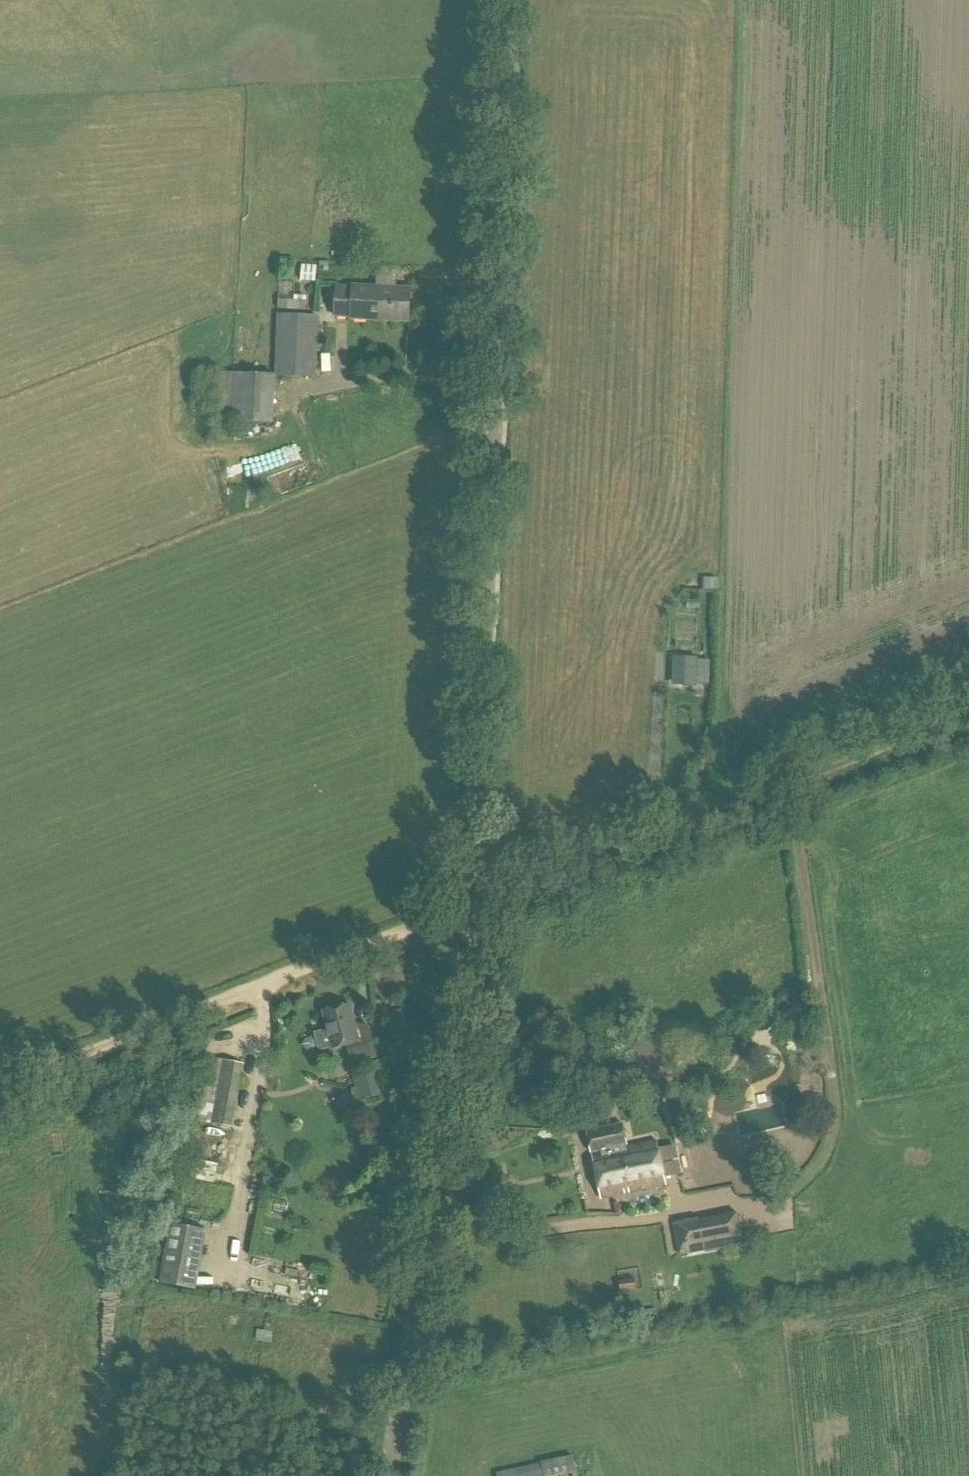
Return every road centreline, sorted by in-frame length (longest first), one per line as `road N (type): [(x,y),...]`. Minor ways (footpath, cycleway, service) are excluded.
road 1 (unclassified): [(389,1475),(473,1000),(514,0)]
road 2 (track): [(968,713),(0,1087)]

